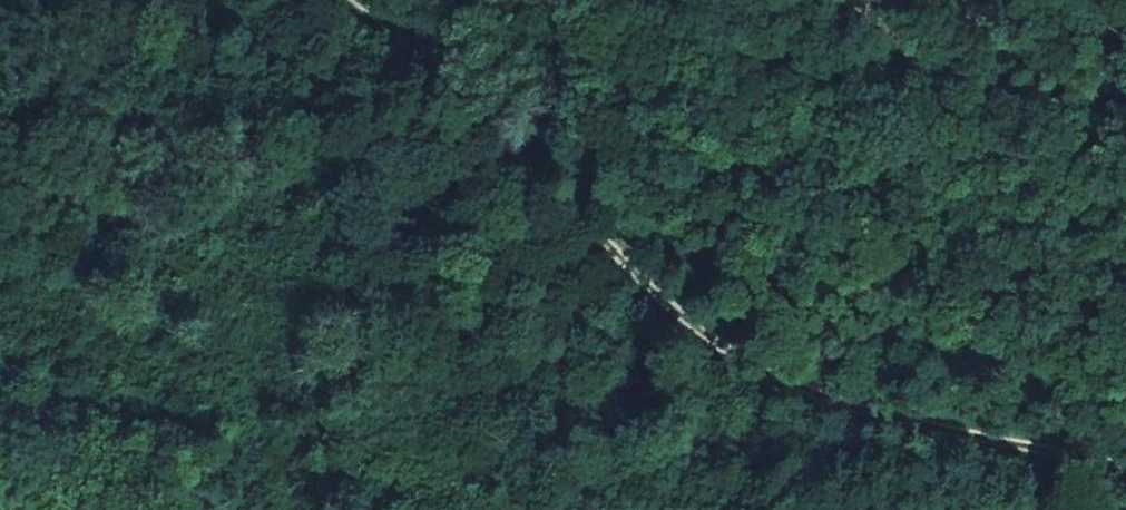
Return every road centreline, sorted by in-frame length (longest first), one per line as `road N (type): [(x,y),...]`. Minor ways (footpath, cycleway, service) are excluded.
road 1 (track): [(573,209),(663,305),(789,374),(986,440),(1125,465)]
road 2 (track): [(352,0),(507,133),(573,209)]

